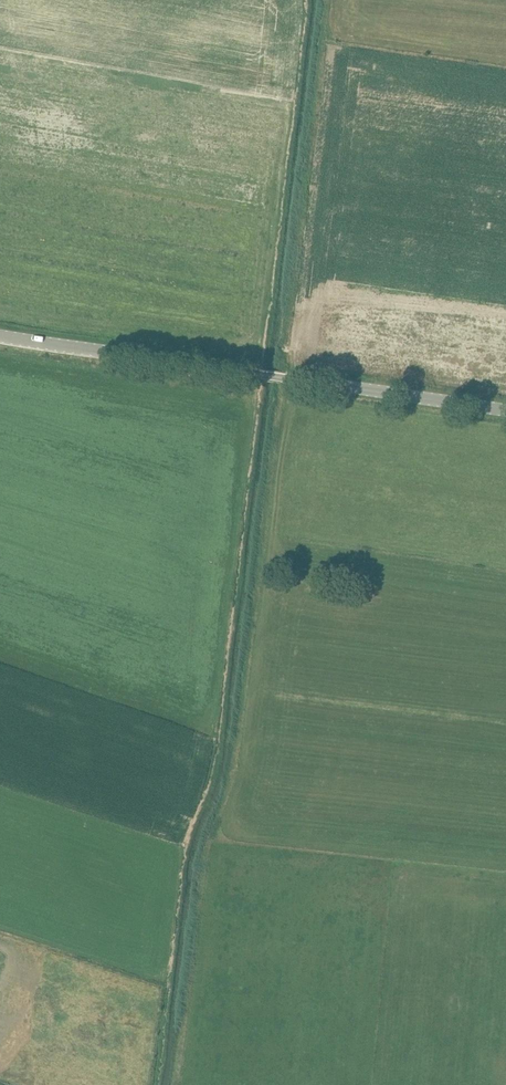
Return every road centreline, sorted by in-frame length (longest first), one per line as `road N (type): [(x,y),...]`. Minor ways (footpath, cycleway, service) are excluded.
road 1 (track): [(266,375),(216,779),(187,860),(161,1084)]
road 2 (tertiary): [(505,412),(0,338)]
road 3 (track): [(325,0),(282,377)]

